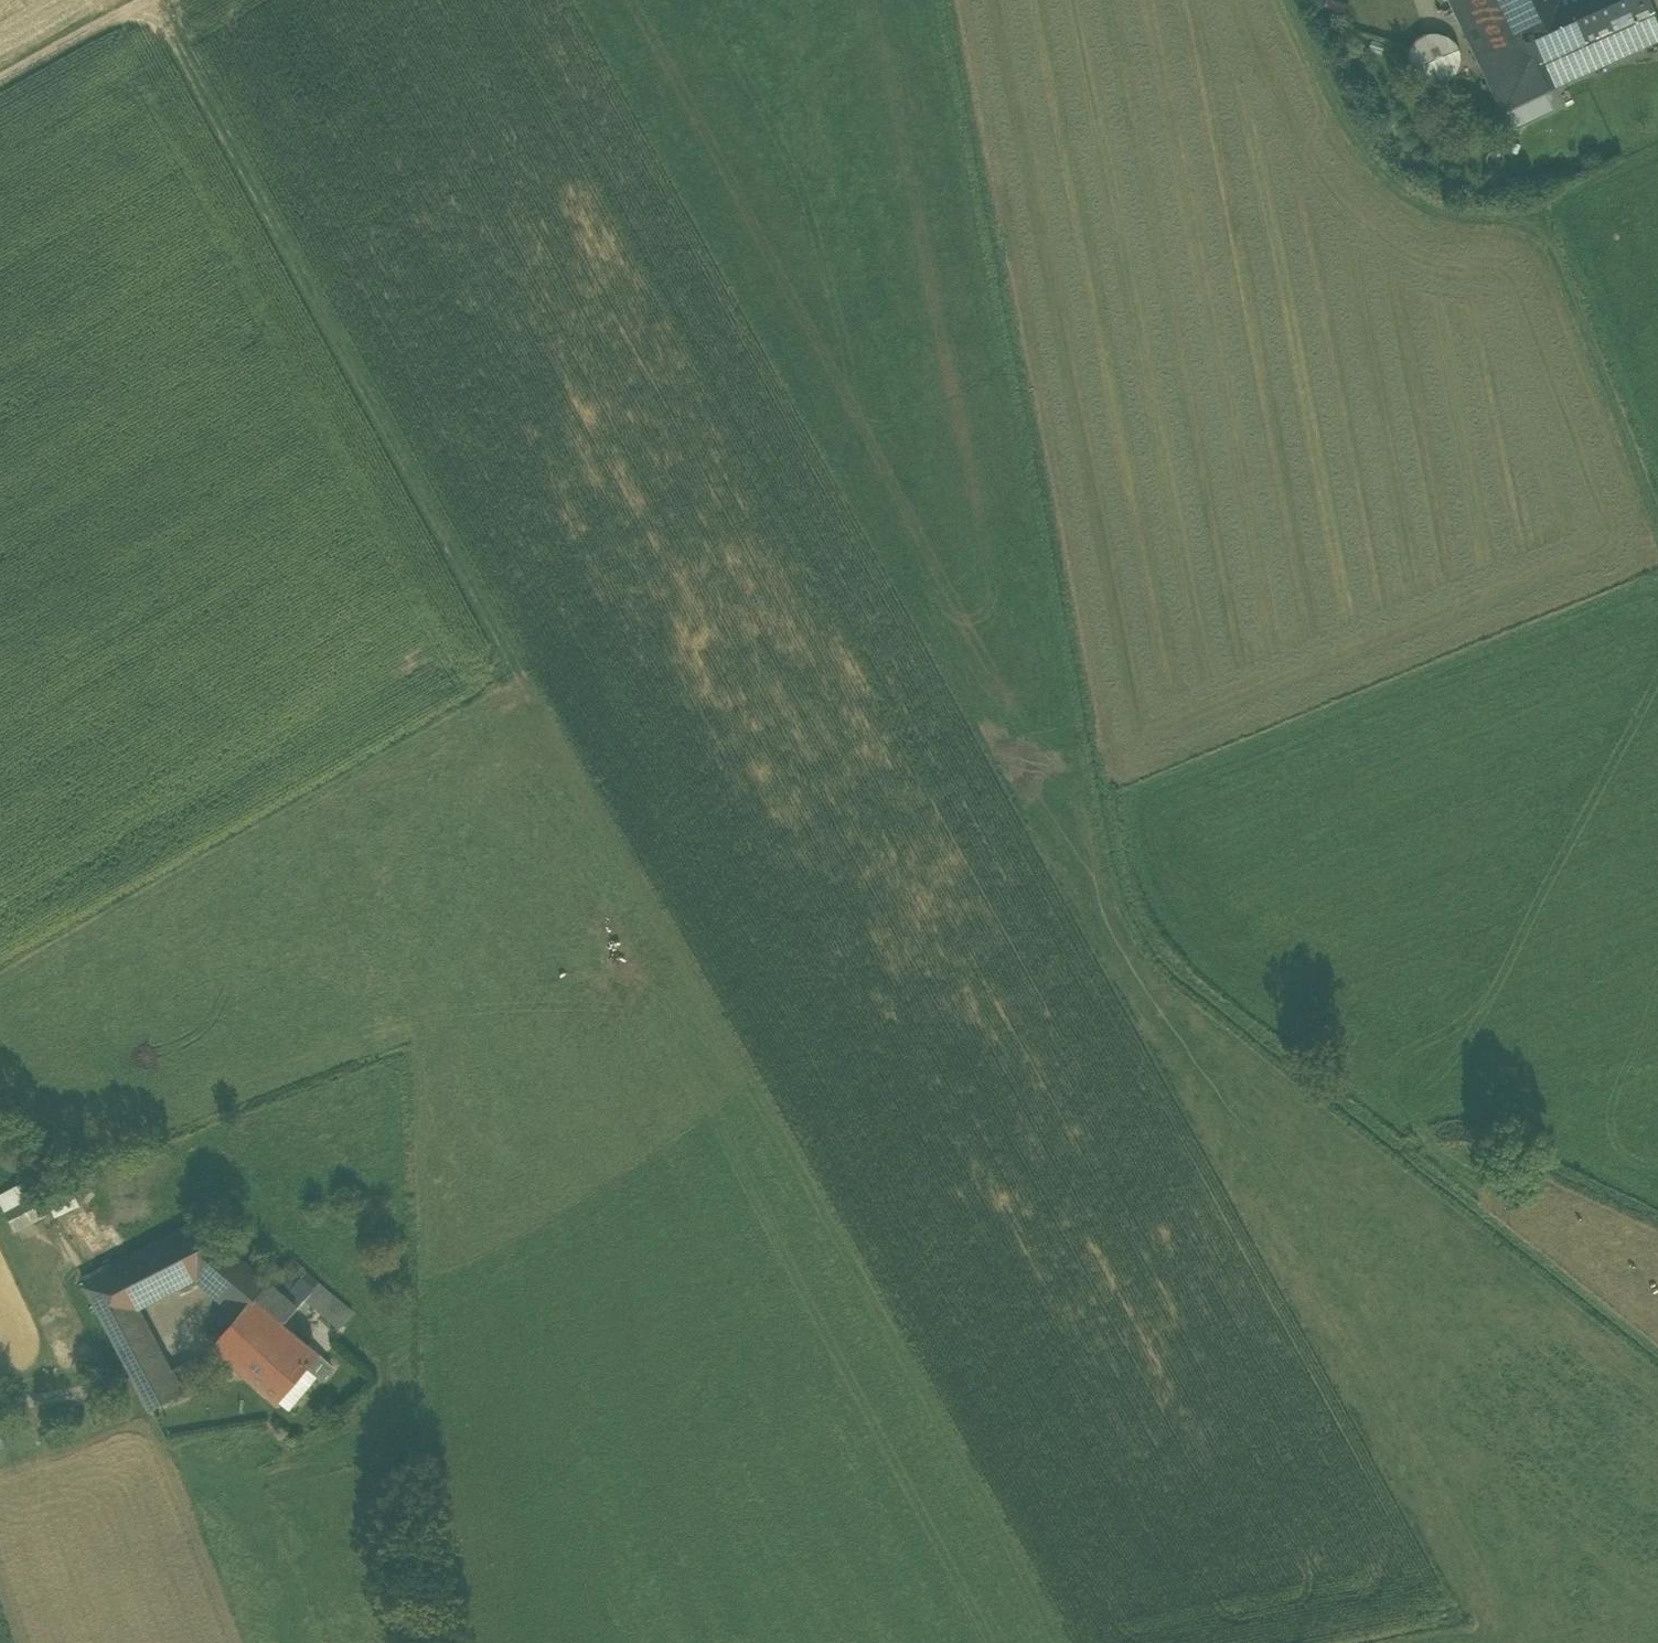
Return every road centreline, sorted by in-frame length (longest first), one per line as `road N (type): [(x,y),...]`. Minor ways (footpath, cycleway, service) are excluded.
road 1 (track): [(150,0),(545,710)]
road 2 (track): [(1292,0),(1358,141),(1410,196),(1539,229),(1657,526)]
road 3 (track): [(0,85),(151,0)]

